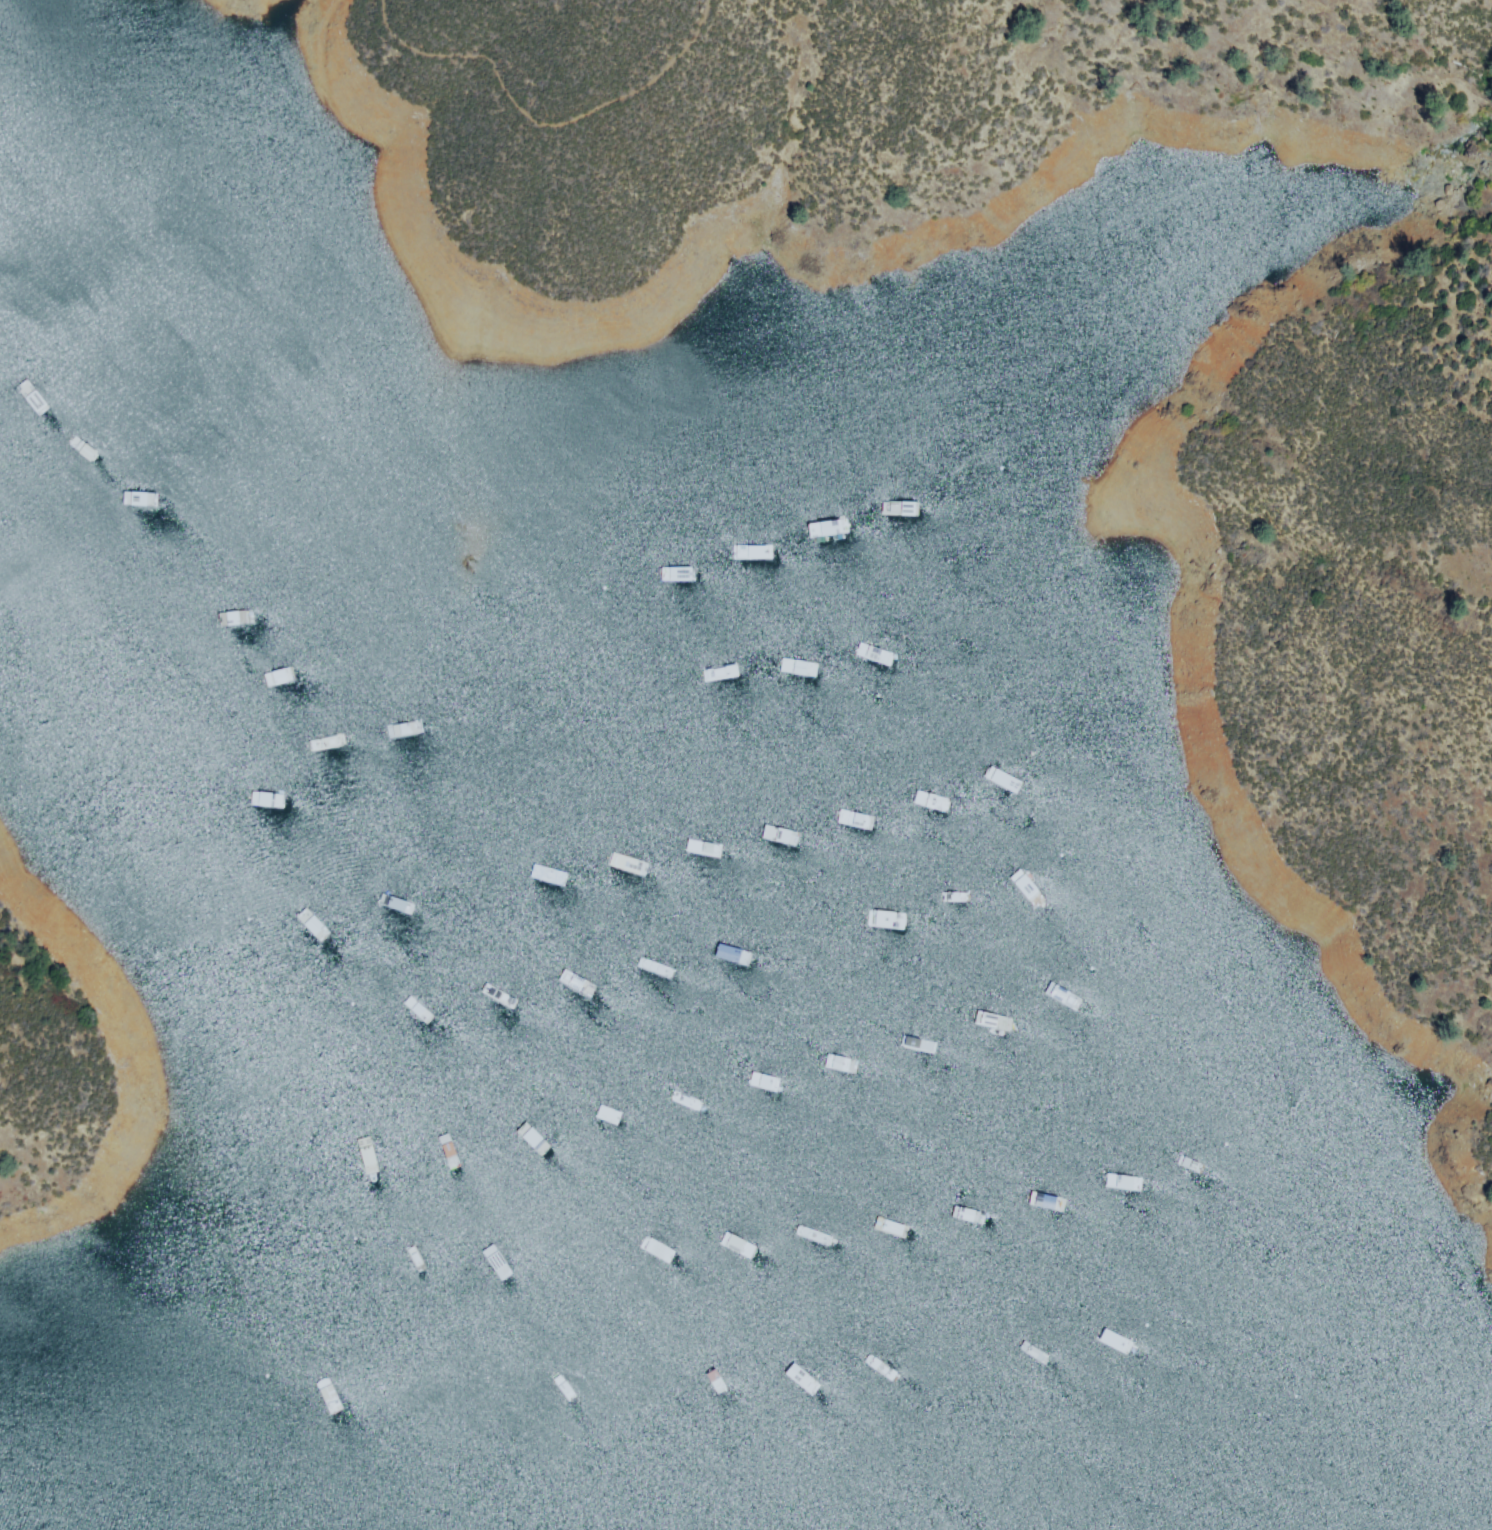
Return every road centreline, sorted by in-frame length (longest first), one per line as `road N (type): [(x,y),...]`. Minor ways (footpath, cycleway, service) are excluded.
road 1 (residential): [(599,105),(667,65),(709,0)]

